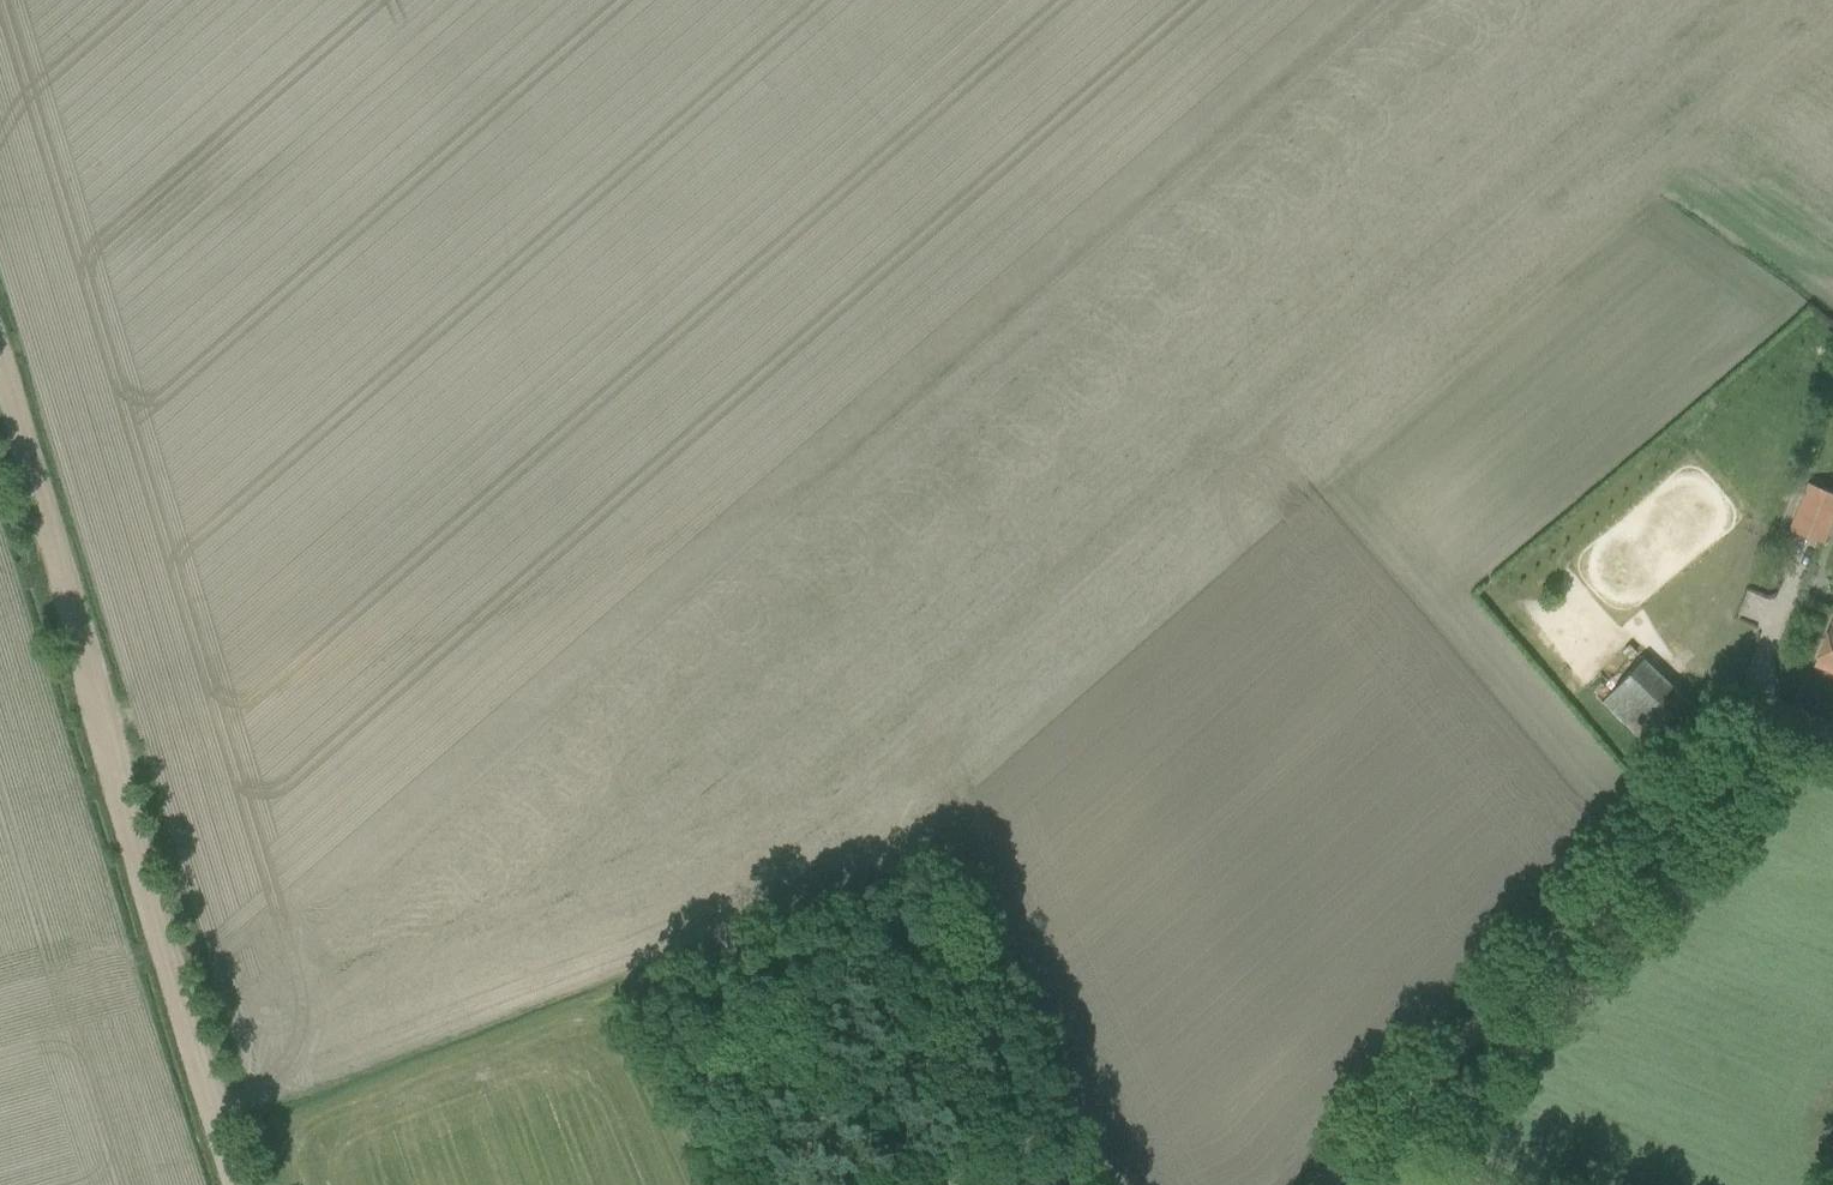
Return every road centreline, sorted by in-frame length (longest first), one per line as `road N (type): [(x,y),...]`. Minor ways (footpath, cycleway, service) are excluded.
road 1 (track): [(249,1184),(188,1025),(0,366)]
road 2 (track): [(1310,1184),(1503,991),(1724,716)]

